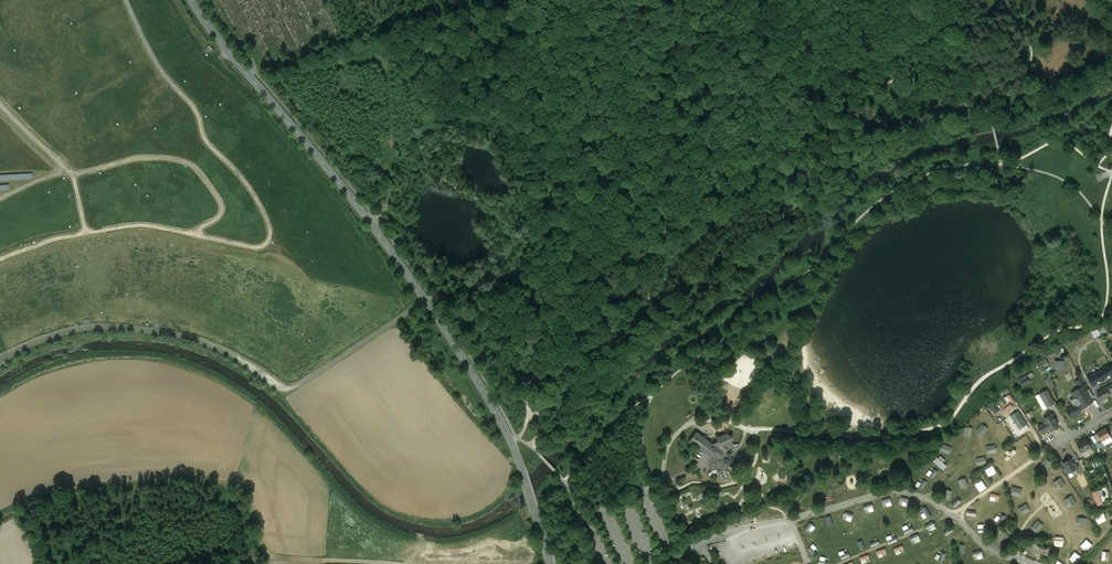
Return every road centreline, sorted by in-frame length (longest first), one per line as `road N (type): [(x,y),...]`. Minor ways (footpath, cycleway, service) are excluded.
road 1 (tertiary): [(191,0),(425,299),(509,439),(551,563)]

